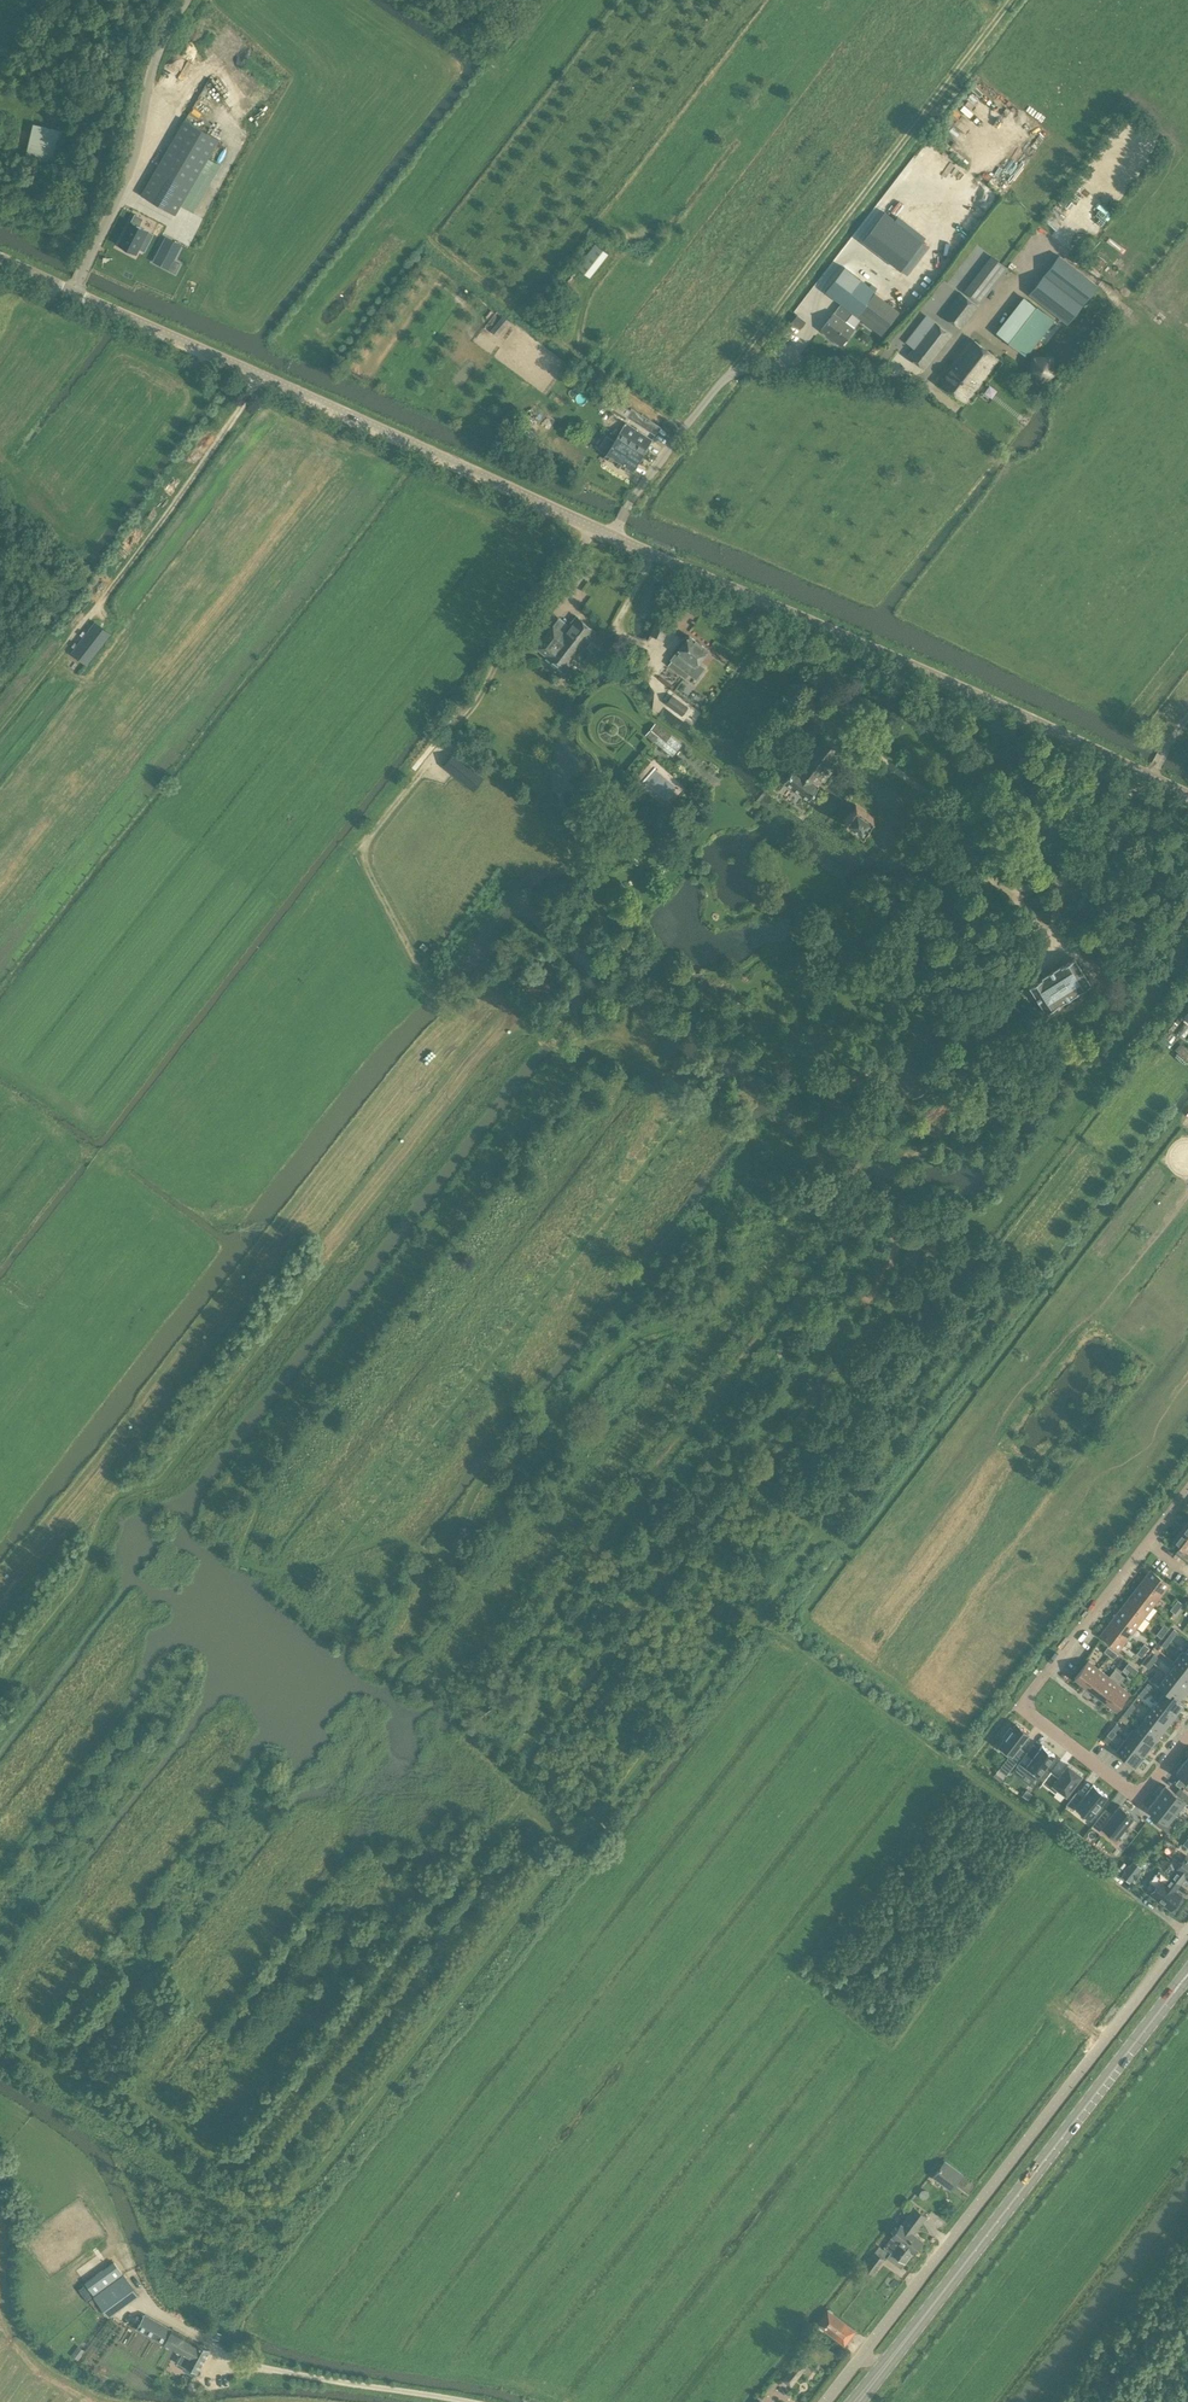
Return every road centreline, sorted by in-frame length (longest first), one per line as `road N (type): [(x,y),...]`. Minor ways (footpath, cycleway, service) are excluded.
road 1 (tertiary): [(1187,794),(74,292)]
road 2 (track): [(859,1073),(837,1107),(880,1151),(857,1184),(843,1188),(762,1143),(754,1146),(730,1185),(702,1309),(631,1341),(561,1409),(542,1414),(506,1394),(403,1534),(308,1566),(254,1566),(240,1558),(258,1502),(245,1488)]
road 3 (track): [(245,1488),(243,1473),(577,1049),(597,1045),(637,1056),(693,1088),(762,1143)]
road 4 (track): [(397,1536),(492,1597),(832,1183)]
road 5 (unclassified): [(825,2401),(1187,1931)]
road 6 (track): [(453,1008),(425,984),(367,866),(367,841),(474,704),(595,527)]
road 7 (primary): [(853,2401),(1187,1975)]
road 8 (residential): [(1187,1737),(1139,1799),(1022,1706),(1187,1491)]
road 9 (track): [(732,371),(1014,0)]
road 10 (track): [(259,375),(214,451),(0,730)]
road 11 (unclassified): [(87,263),(127,176),(155,57),(187,0)]
road 12 (track): [(880,1151),(955,1147),(992,1119),(943,1031)]
road 13 (track): [(542,1414),(531,1442),(489,1475),(436,1562)]
road 14 (track): [(2,547),(42,599),(0,660)]
road 15 (track): [(877,1284),(893,1261),(894,1221),(860,1215),(843,1188)]

